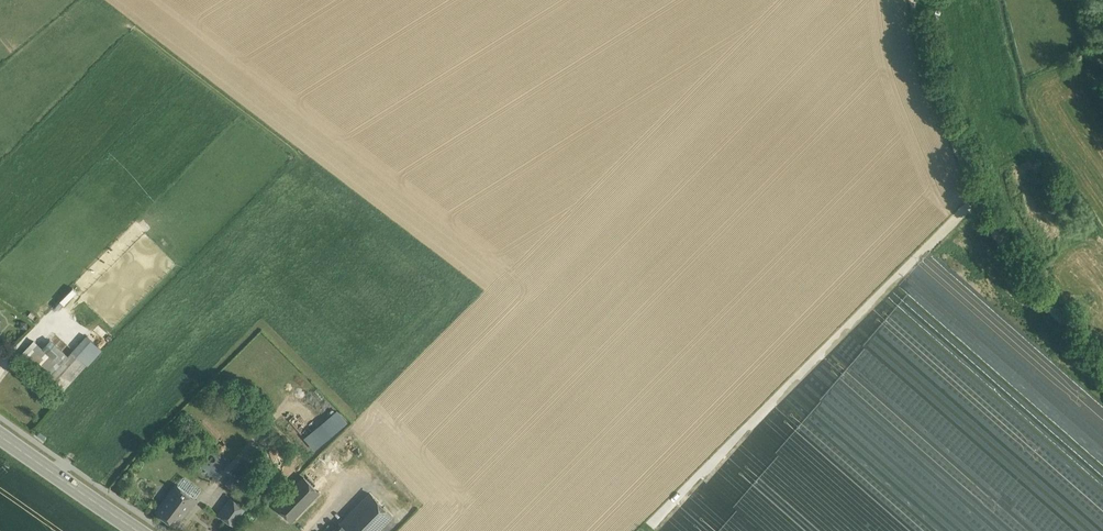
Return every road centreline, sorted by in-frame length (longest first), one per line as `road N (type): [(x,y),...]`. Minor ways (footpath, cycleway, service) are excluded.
road 1 (track): [(921,0),(935,82),(970,183),(1062,319),(1102,361)]
road 2 (primary): [(138,530),(0,436)]

